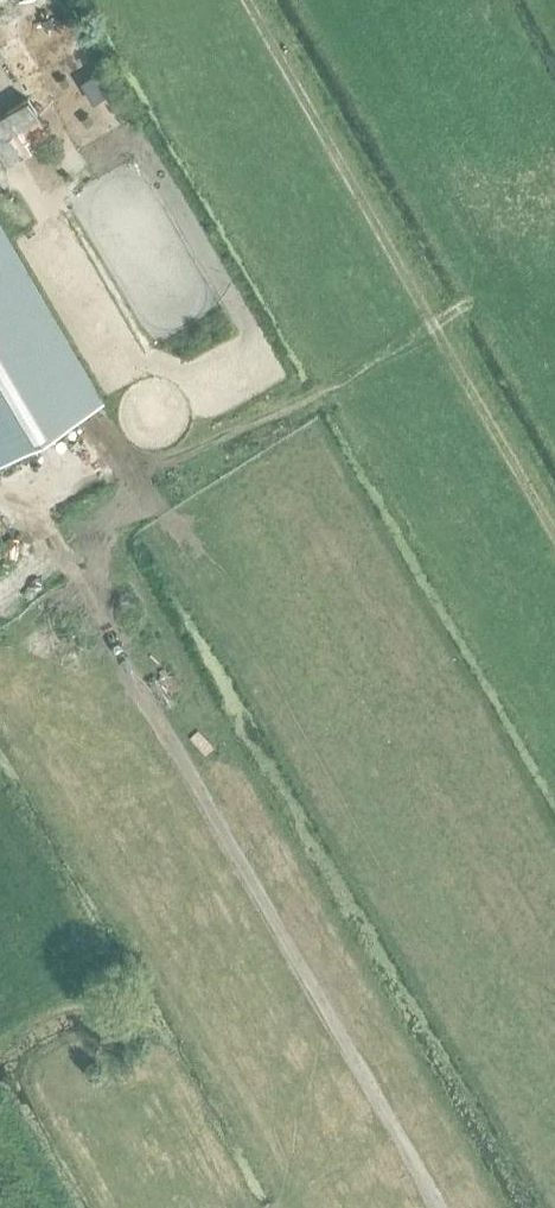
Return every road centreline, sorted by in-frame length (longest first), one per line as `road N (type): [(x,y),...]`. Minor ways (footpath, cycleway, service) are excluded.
road 1 (track): [(441,1207),(69,561)]
road 2 (track): [(69,561),(148,469),(298,406),(469,306),(501,297),(537,328),(554,396)]
road 3 (track): [(554,532),(246,0)]

